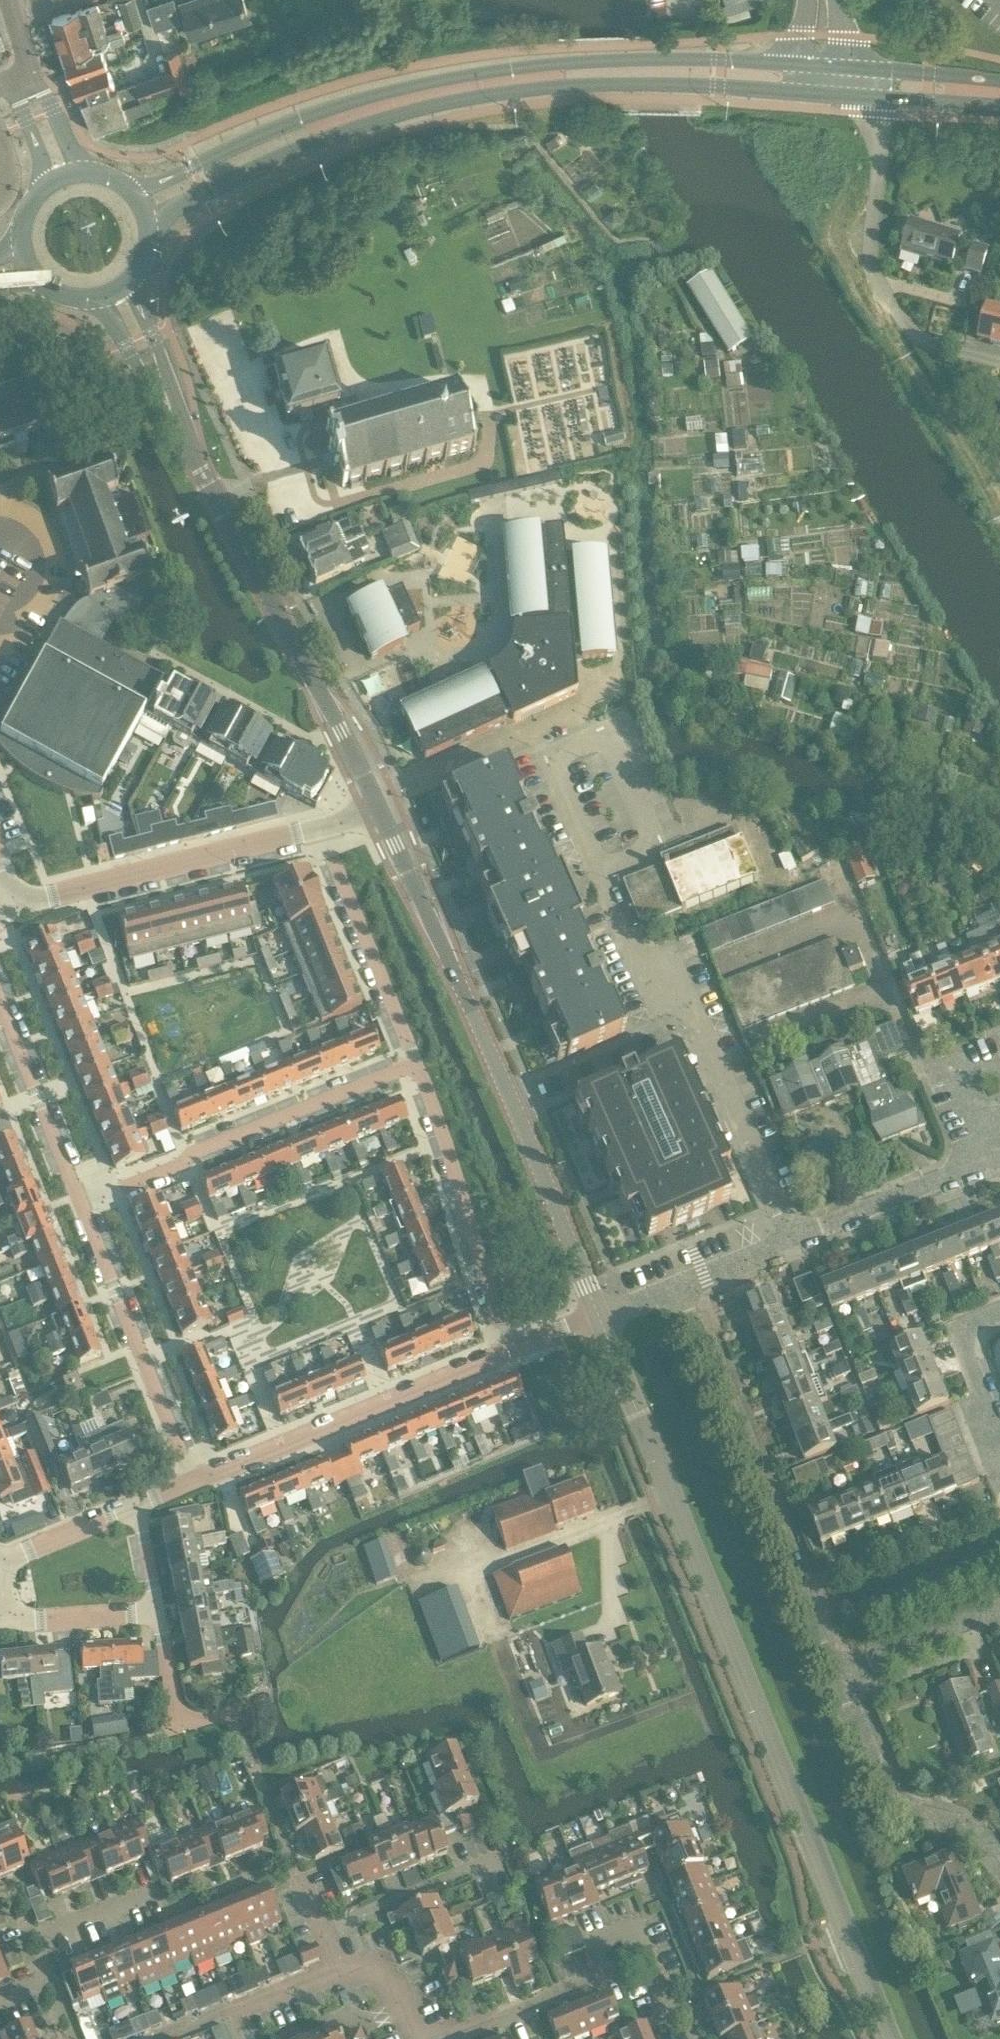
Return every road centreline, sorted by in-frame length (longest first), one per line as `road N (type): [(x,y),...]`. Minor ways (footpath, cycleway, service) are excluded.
road 1 (tertiary): [(888,2038),(598,1317)]
road 2 (primary): [(142,209),(296,137),(454,91),(667,68),(825,80)]
road 3 (tertiary): [(377,809),(114,293)]
road 4 (tertiary): [(598,1317),(512,1104),(377,809)]
road 5 (residential): [(839,1669),(682,1285)]
road 6 (residential): [(80,1209),(413,1066)]
road 7 (residential): [(187,1485),(508,1353)]
road 8 (residential): [(319,827),(83,891),(52,893),(23,882)]
road 9 (residential): [(413,1066),(445,1143),(508,1353)]
road 10 (residential): [(80,1209),(187,1485)]
road 11 (residential): [(679,2038),(647,1961),(449,2038)]
road 12 (residential): [(999,1864),(974,1828),(893,1806),(839,1669)]
road 13 (residential): [(790,1245),(693,1005)]
road 14 (residential): [(319,827),(413,1066)]
road 15 (track): [(999,516),(883,311),(888,302)]
road 16 (residential): [(996,1165),(790,1245)]
road 17 (residential): [(996,1165),(963,1079),(926,1069),(891,989)]
road 18 (residential): [(0,1010),(80,1209)]
road 19 (residential): [(316,1923),(507,1845)]
road 20 (track): [(0,1760),(181,1728)]
road 21 (residential): [(339,1977),(173,2038)]
road 22 (residential): [(839,1669),(999,1605)]
road 23 (residential): [(999,1443),(958,1327),(999,1311)]
road 24 (residential): [(11,1620),(157,1611)]
road 25 (residential): [(0,1561),(135,1506)]
road 26 (residential): [(858,915),(723,967)]
road 27 (residential): [(891,989),(759,1042)]
road 28 (residential): [(38,1947),(158,1895)]
road 29 (residential): [(418,2038),(383,1967),(339,1977)]

